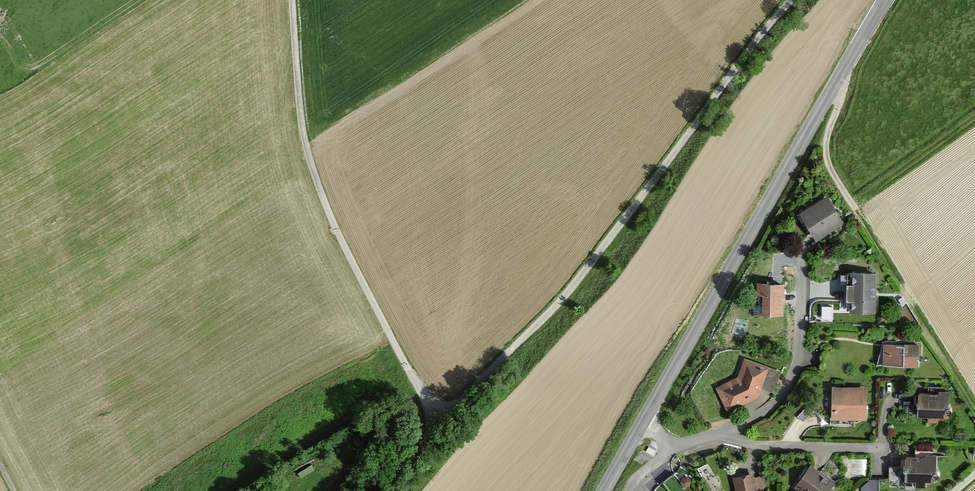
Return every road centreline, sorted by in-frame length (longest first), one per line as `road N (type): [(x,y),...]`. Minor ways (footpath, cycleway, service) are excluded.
road 1 (unclassified): [(369,490),(566,291),(789,0)]
road 2 (tertiary): [(882,0),(604,490)]
road 3 (track): [(441,414),(416,392),(311,178),(298,120),(290,0)]
road 4 (track): [(846,58),(823,140),(825,166),(974,406)]
road 5 (track): [(28,69),(137,0)]

